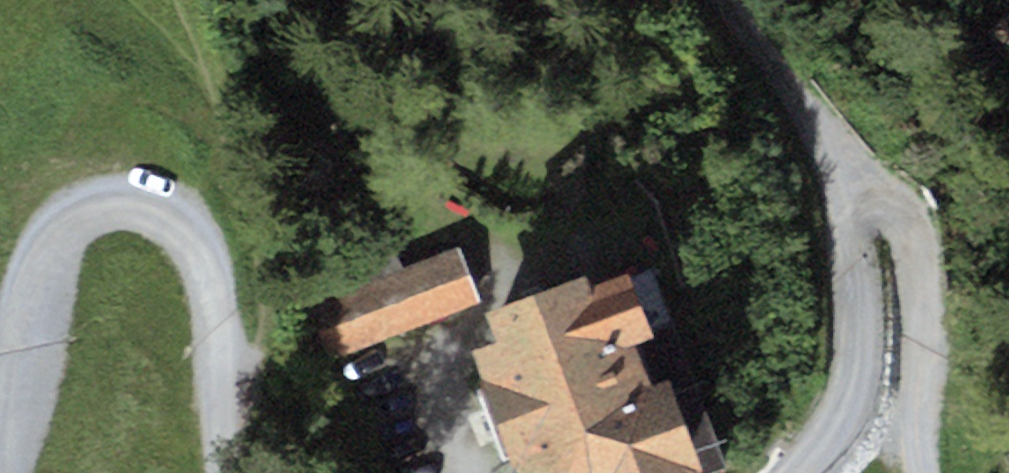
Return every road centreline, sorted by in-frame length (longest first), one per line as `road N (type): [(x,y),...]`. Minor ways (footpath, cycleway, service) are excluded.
road 1 (track): [(227,472),(214,307),(193,236),(140,204),(72,212),(34,262),(0,472)]
road 2 (track): [(915,472),(921,362),(909,224),(879,189),(841,201)]
road 3 (track): [(841,201),(849,306),(825,428),(788,472)]
road 4 (track): [(702,0),(792,92),(841,201)]

